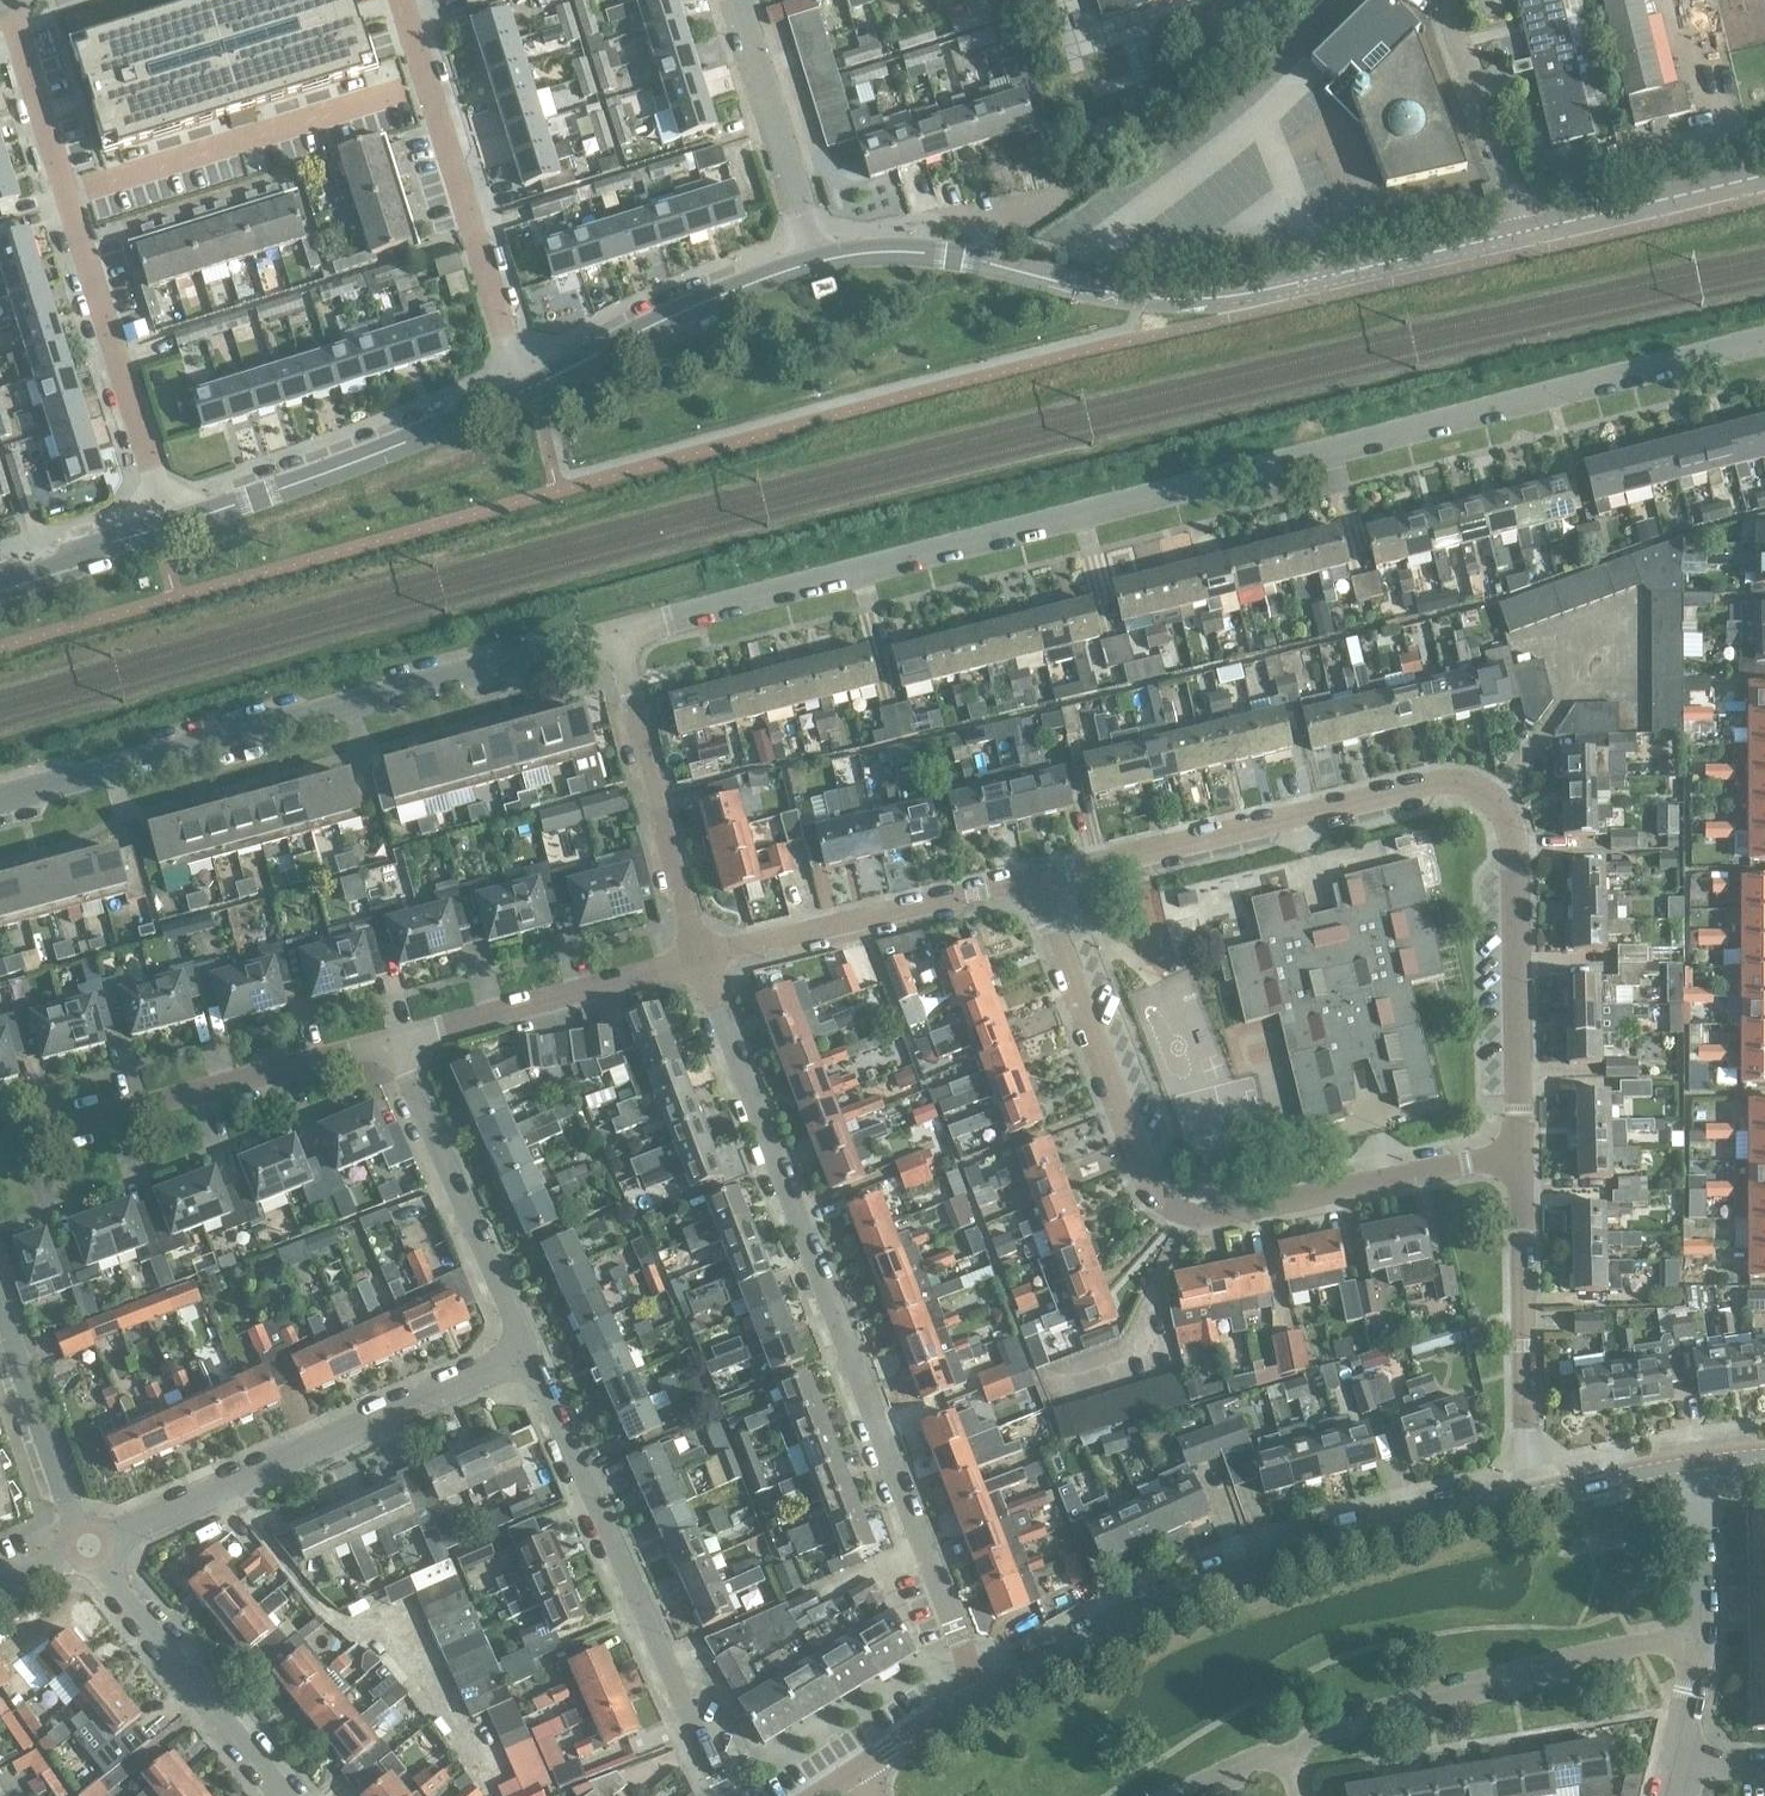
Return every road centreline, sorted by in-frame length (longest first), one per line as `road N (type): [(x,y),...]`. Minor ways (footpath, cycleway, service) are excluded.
road 1 (residential): [(614,638),(1764,339)]
road 2 (residential): [(1522,1150),(1518,840),(1490,802),(1448,787),(1031,883)]
road 3 (residential): [(976,1700),(697,959)]
road 4 (residential): [(1031,883),(1145,1184),(1164,1209),(1209,1222),(1522,1150)]
road 5 (residential): [(0,803),(614,638)]
road 6 (residential): [(976,1700),(1175,1597),(1353,1538),(1530,1499)]
road 7 (residential): [(161,530),(149,469),(0,5)]
road 8 (unclassified): [(1321,281),(1177,301),(1095,293),(902,251),(815,263)]
road 9 (residential): [(722,1795),(525,1356)]
road 10 (residential): [(88,1550),(525,1356)]
road 11 (residential): [(1289,1748),(1446,1697),(1700,1632)]
road 12 (residential): [(527,390),(404,0)]
road 13 (residential): [(394,1048),(0,1148)]
road 14 (residential): [(161,530),(325,474),(527,390)]
road 15 (residential): [(1530,1499),(1522,1150)]
road 16 (residential): [(1031,883),(697,959)]
road 17 (residential): [(525,1356),(394,1048)]
road 18 (residential): [(697,959),(614,638)]
road 19 (residential): [(697,959),(394,1048)]
road 20 (residential): [(527,390),(676,315),(815,263)]
road 21 (residential): [(280,1795),(88,1550)]
road 22 (residential): [(815,263),(733,0)]
road 23 (unclassified): [(1524,235),(1447,22),(1451,0)]
road 24 (unclassified): [(1524,235),(1764,175)]
road 25 (residential): [(88,1550),(0,1319)]
road 26 (unclassified): [(1321,281),(1524,235)]
road 27 (residential): [(1530,1499),(1708,1464)]
road 28 (residential): [(1700,1632),(1708,1464)]
road 29 (residential): [(0,578),(161,530)]
road 30 (residential): [(857,1773),(976,1700)]
road 31 (residential): [(1683,1758),(1700,1632)]

